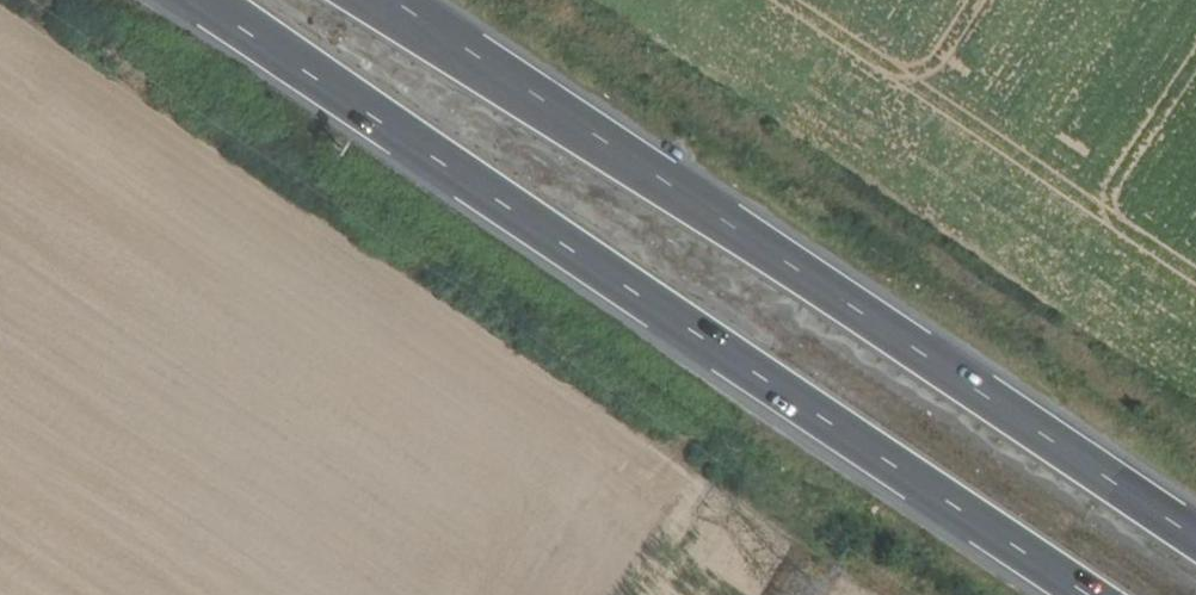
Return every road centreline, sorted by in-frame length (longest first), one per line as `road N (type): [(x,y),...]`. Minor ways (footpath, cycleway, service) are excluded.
road 1 (motorway): [(199,0),(1064,594)]
road 2 (motorway): [(1195,545),(375,0)]

